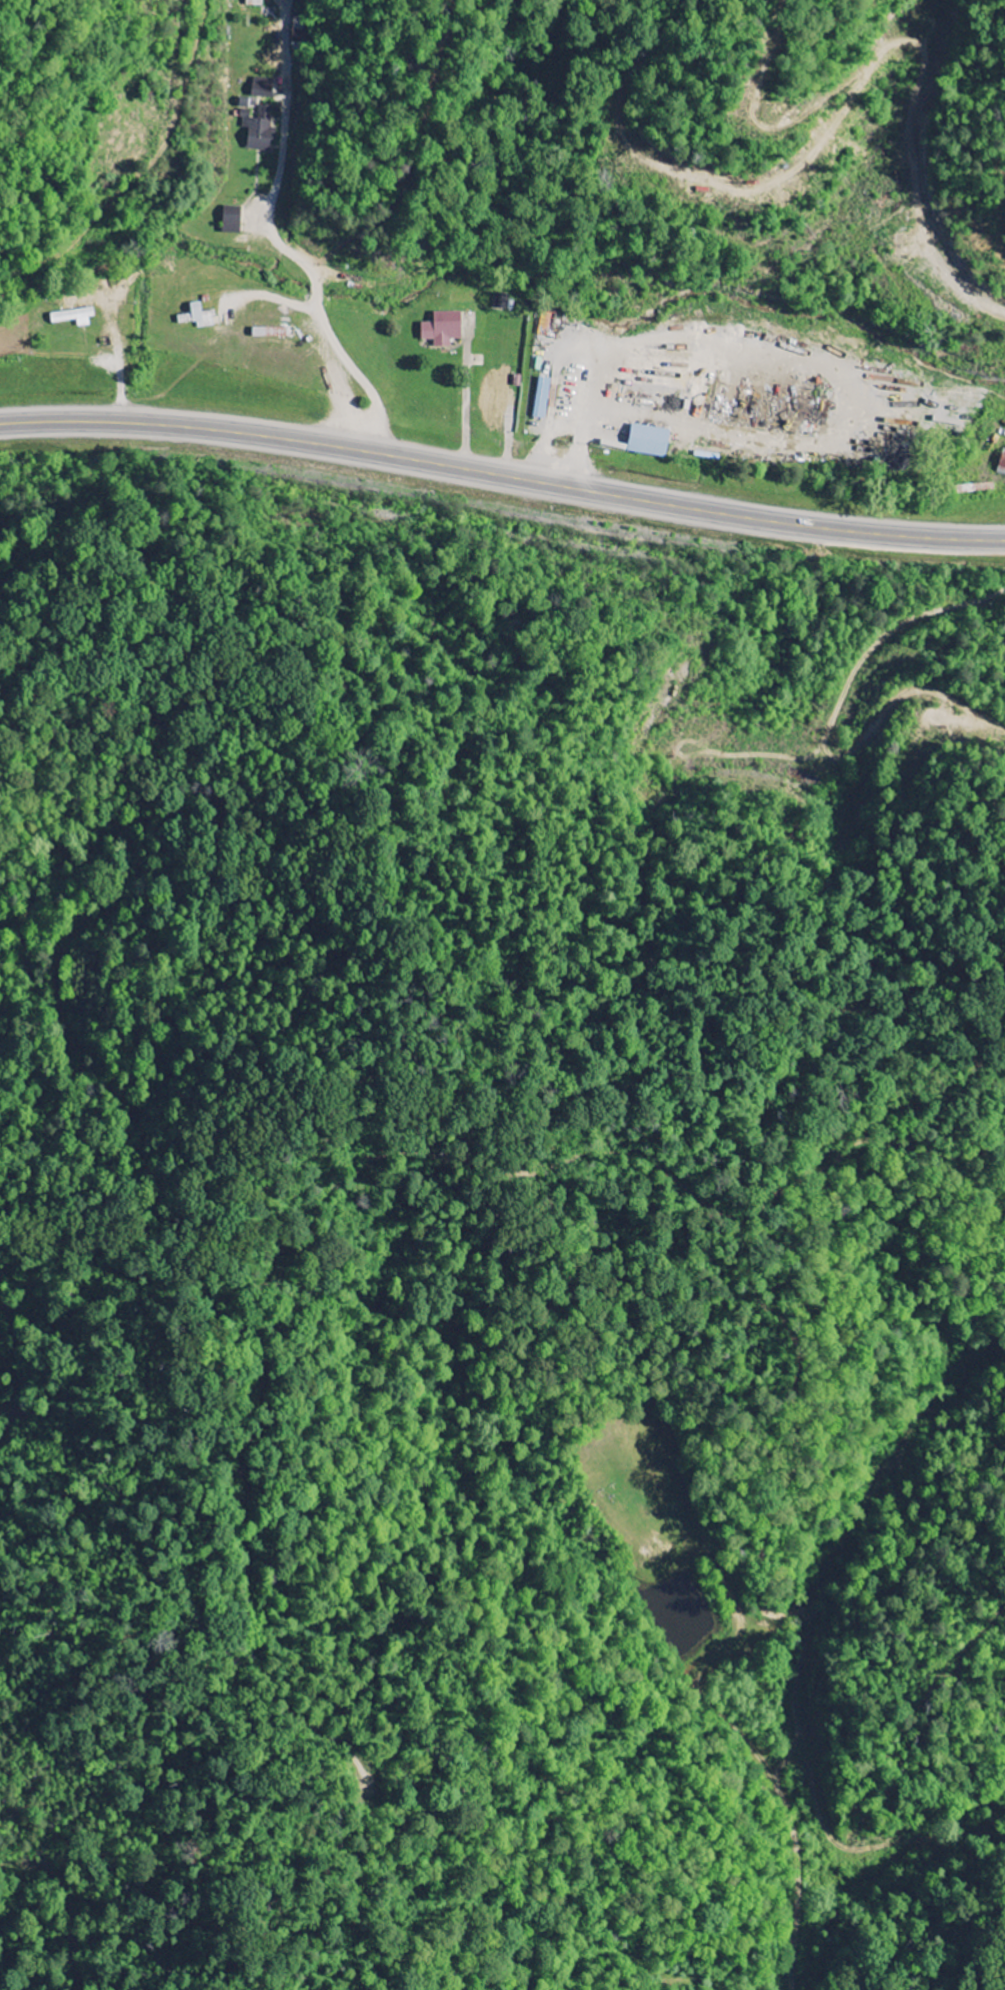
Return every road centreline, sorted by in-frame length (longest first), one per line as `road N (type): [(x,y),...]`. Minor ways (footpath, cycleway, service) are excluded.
road 1 (trunk): [(0,424),(241,432),(733,516),(1004,540)]

